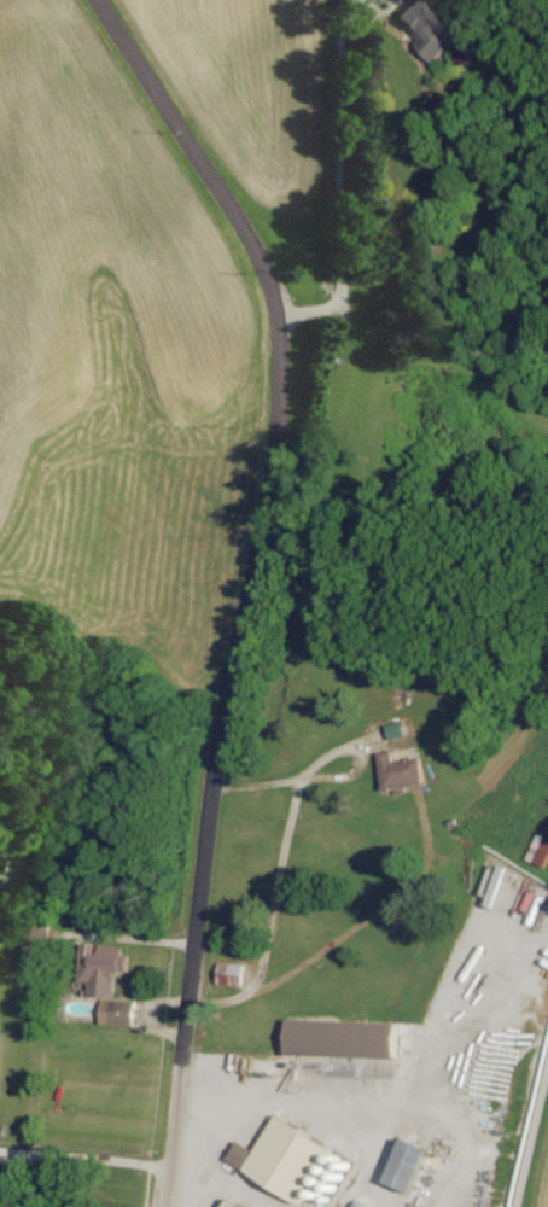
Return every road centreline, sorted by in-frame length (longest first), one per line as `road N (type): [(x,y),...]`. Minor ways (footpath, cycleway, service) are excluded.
road 1 (residential): [(203,914),(212,735),(282,401),(276,317),(270,268),(103,0)]
road 2 (residential): [(158,1206),(203,914)]
road 3 (residential): [(0,1148),(167,1153)]

